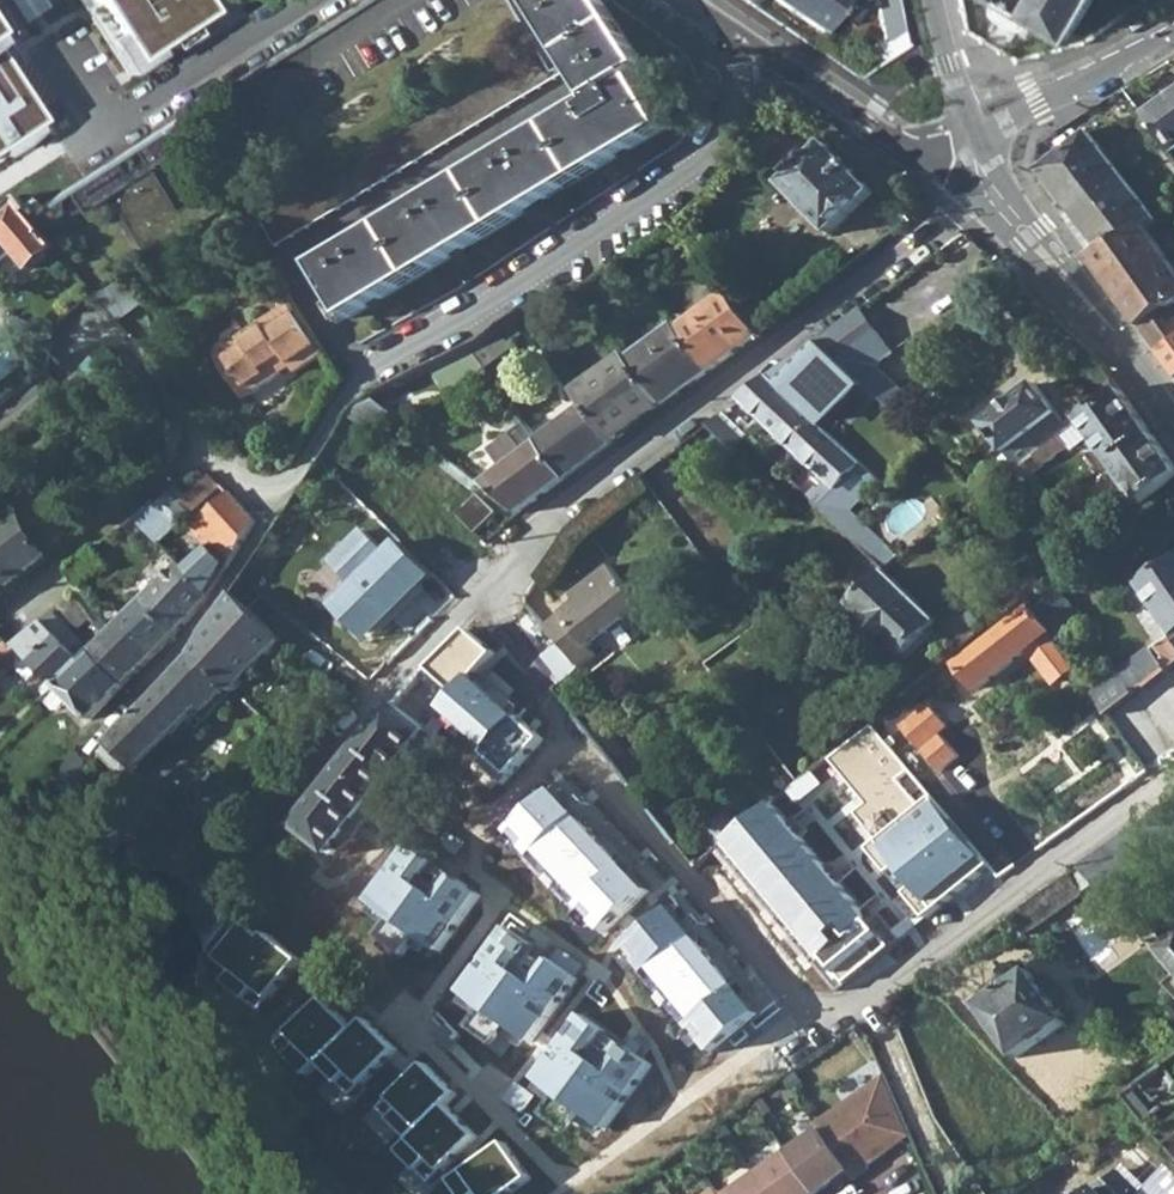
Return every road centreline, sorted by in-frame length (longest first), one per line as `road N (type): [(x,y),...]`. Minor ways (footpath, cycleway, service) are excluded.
road 1 (residential): [(734,36),(722,112),(695,162),(553,266),(369,379),(281,504)]
road 2 (residential): [(475,600),(536,540),(735,379),(996,185)]
road 3 (residential): [(475,600),(517,648),(518,678),(807,1011),(874,991)]
road 4 (residential): [(173,945),(475,600)]
road 5 (secondary): [(996,185),(1173,410)]
road 6 (residential): [(734,36),(915,139),(976,127)]
road 7 (residential): [(141,690),(186,647),(281,504)]
road 8 (residential): [(281,504),(238,478),(121,349)]
road 9 (residential): [(976,127),(1173,33)]
road 10 (secondary): [(976,127),(934,0)]

